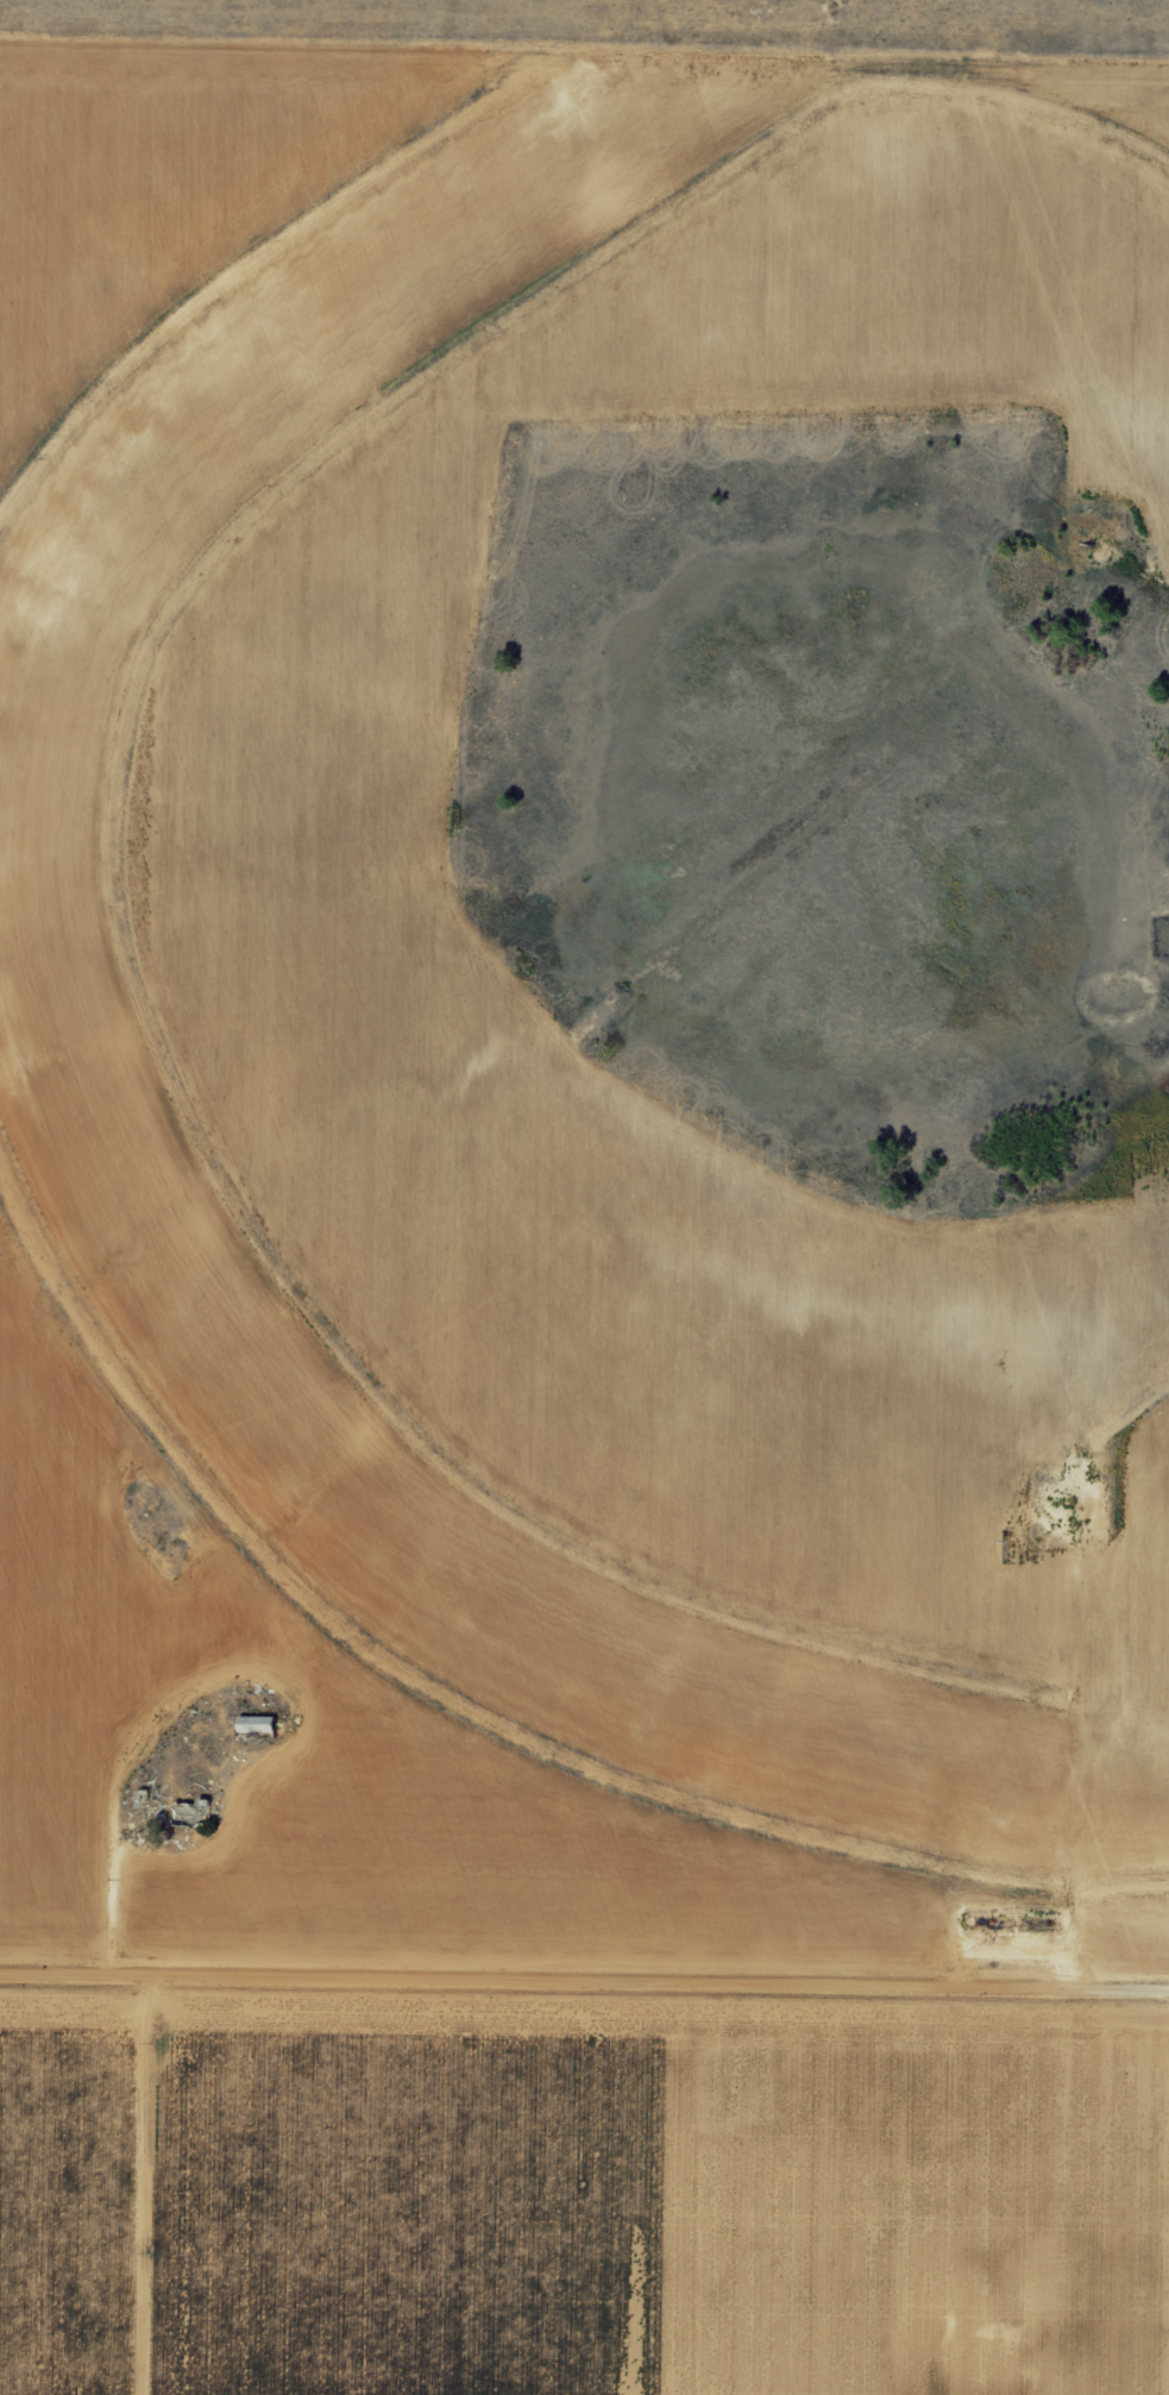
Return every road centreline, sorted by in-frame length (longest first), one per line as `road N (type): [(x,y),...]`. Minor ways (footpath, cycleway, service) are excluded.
road 1 (residential): [(1168,91),(0,23)]
road 2 (track): [(1168,2004),(0,1986)]
road 3 (track): [(102,1988),(107,1807),(119,1780),(182,1703),(220,1682),(245,1679),(291,1699),(287,1732),(243,1779),(203,1844),(128,1860),(106,1895)]

